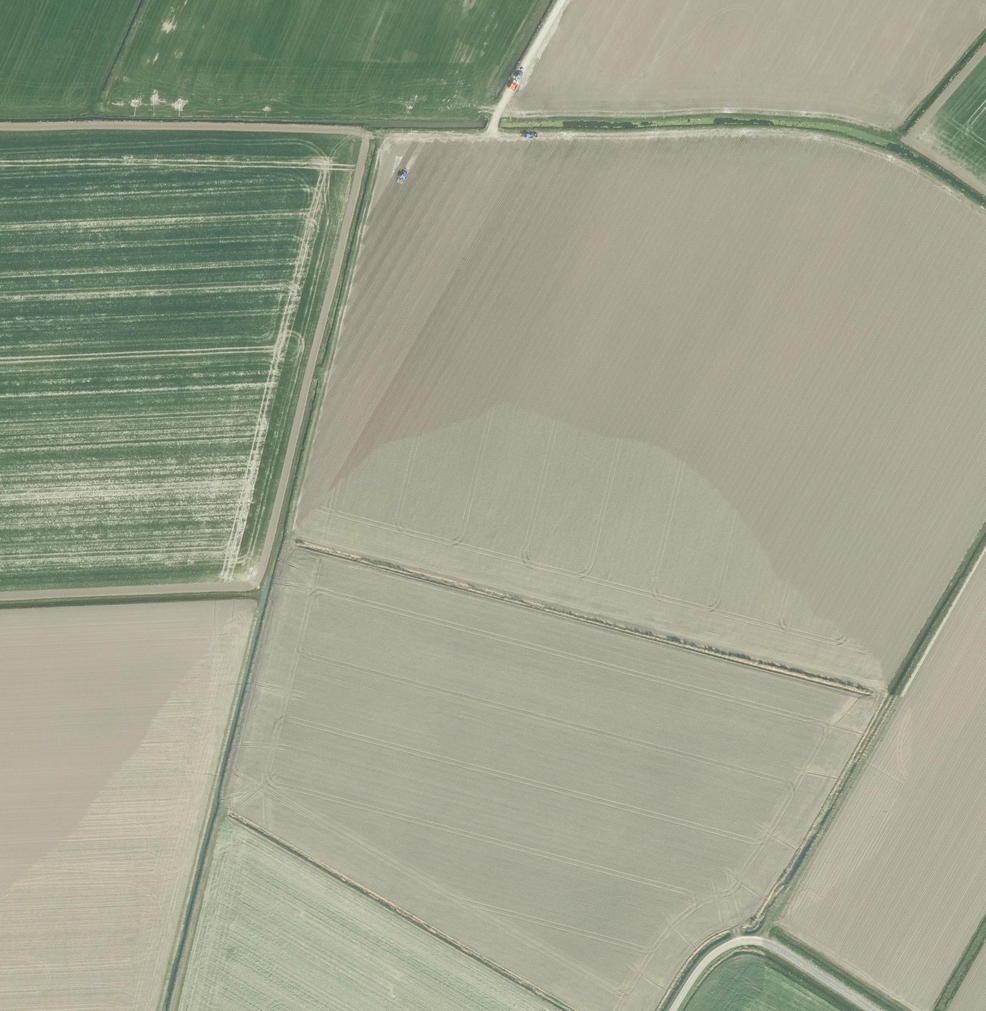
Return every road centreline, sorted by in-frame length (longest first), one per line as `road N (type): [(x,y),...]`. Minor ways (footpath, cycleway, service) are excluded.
road 1 (unclassified): [(673,1010),(705,961),(748,940),(785,951),(874,1010)]
road 2 (track): [(493,116),(561,0)]

